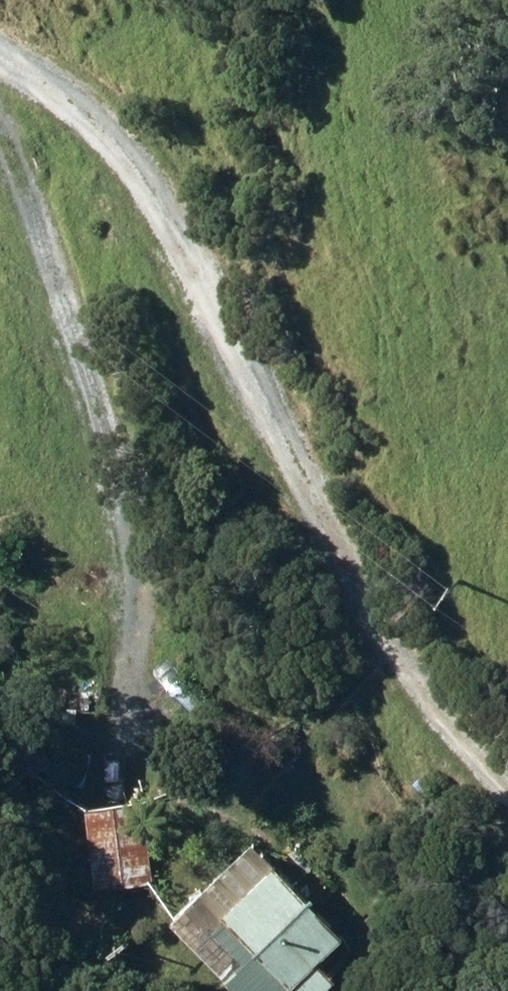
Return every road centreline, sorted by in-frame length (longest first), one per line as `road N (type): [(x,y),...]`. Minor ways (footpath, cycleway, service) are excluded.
road 1 (track): [(0,54),(92,116),(123,158),(421,700),(507,785)]
road 2 (track): [(0,120),(99,399),(139,571),(141,666),(115,771)]

